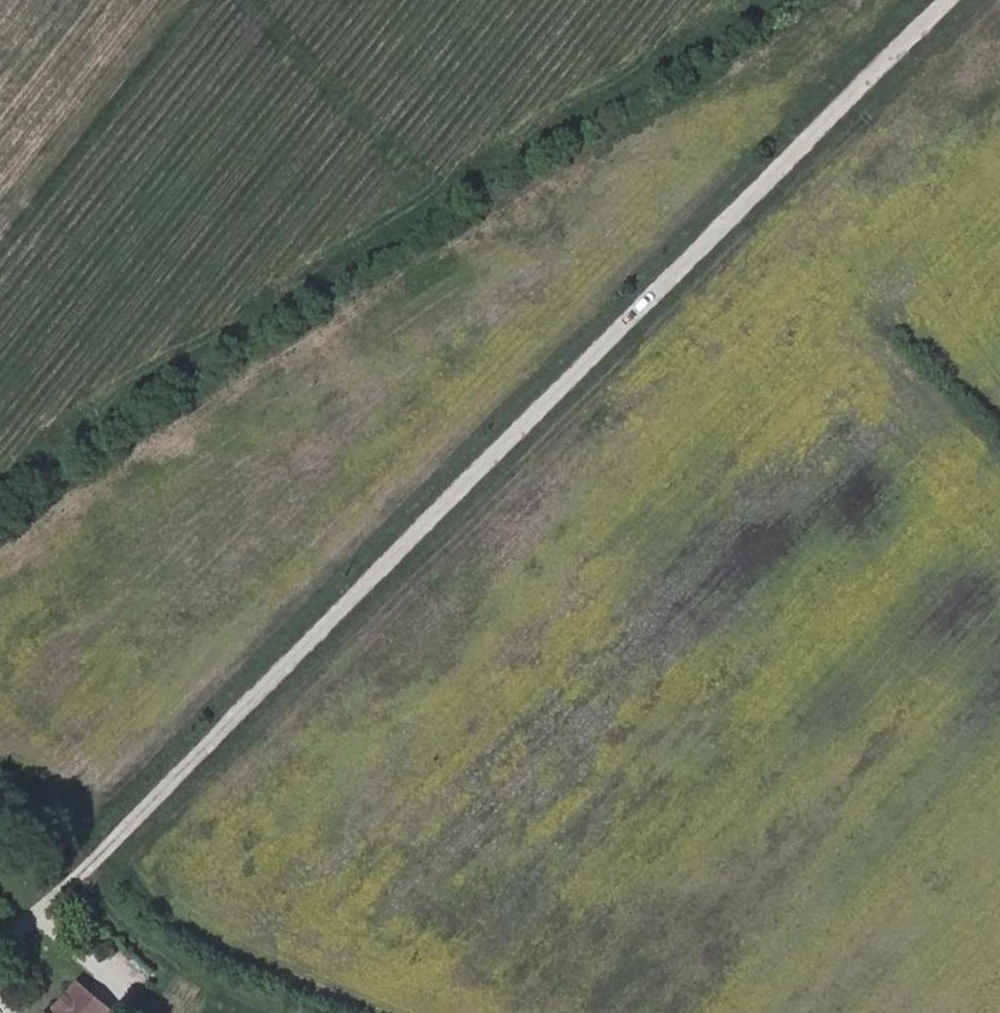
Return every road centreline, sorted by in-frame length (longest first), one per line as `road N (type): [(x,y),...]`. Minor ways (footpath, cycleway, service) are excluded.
road 1 (track): [(18,922),(100,855),(946,0)]

